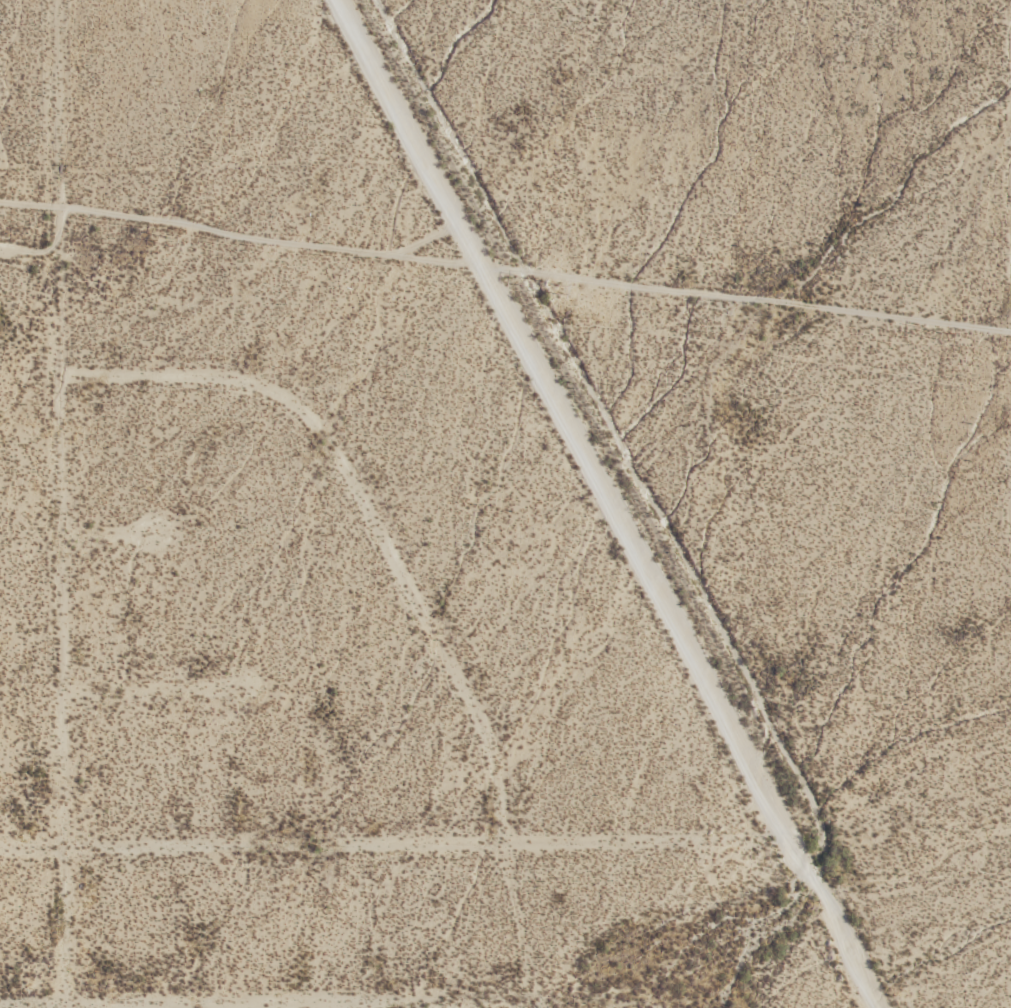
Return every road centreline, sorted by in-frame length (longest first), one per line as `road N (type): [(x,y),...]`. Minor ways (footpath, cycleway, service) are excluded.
road 1 (residential): [(879,1007),(334,0)]
road 2 (track): [(0,198),(272,240),(1010,333)]
road 3 (track): [(66,1007),(56,0)]
road 4 (track): [(527,1007),(487,726),(323,431),(301,408),(227,381),(64,375)]
road 5 (track): [(692,840),(0,847)]
road 6 (track): [(0,1000),(526,998)]
road 7 (track): [(251,692),(65,687)]
road 8 (track): [(862,976),(1010,899)]

